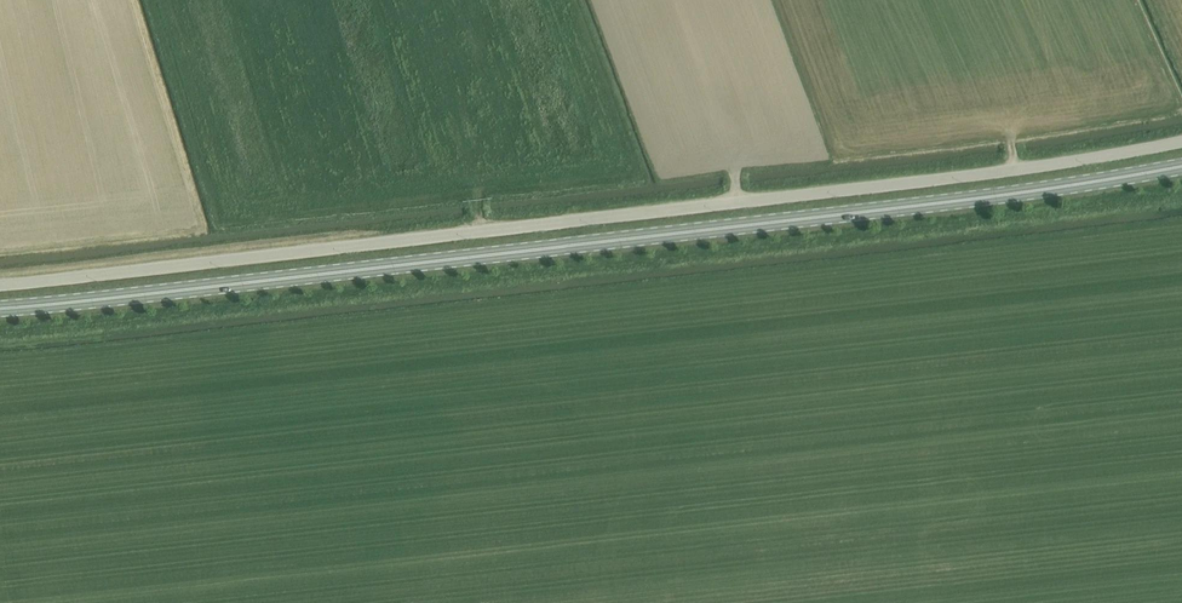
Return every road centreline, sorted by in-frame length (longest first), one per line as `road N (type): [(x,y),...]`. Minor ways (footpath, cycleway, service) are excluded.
road 1 (unclassified): [(0,285),(594,219),(1181,142)]
road 2 (primary): [(0,306),(926,208),(1181,168)]

